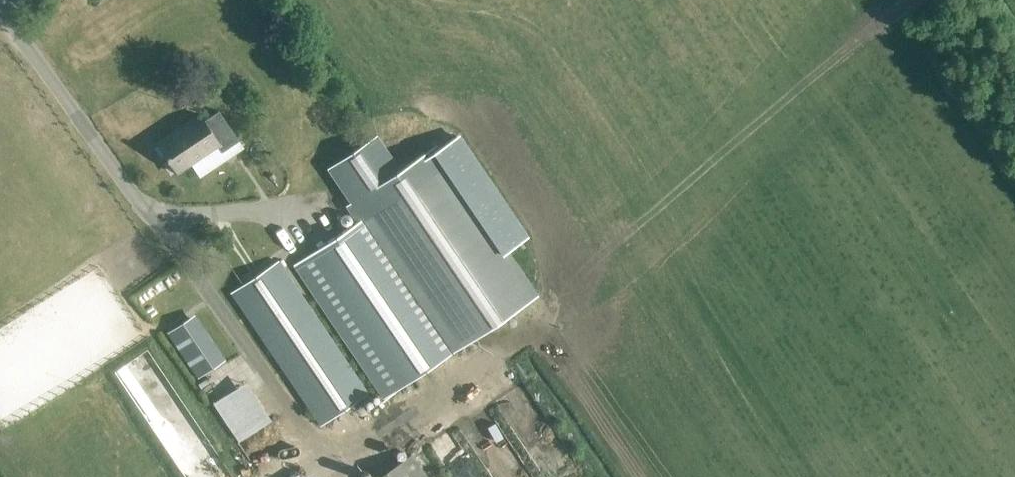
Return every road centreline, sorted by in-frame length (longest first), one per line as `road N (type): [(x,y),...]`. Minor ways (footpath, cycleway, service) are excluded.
road 1 (track): [(339,476),(0,3)]

